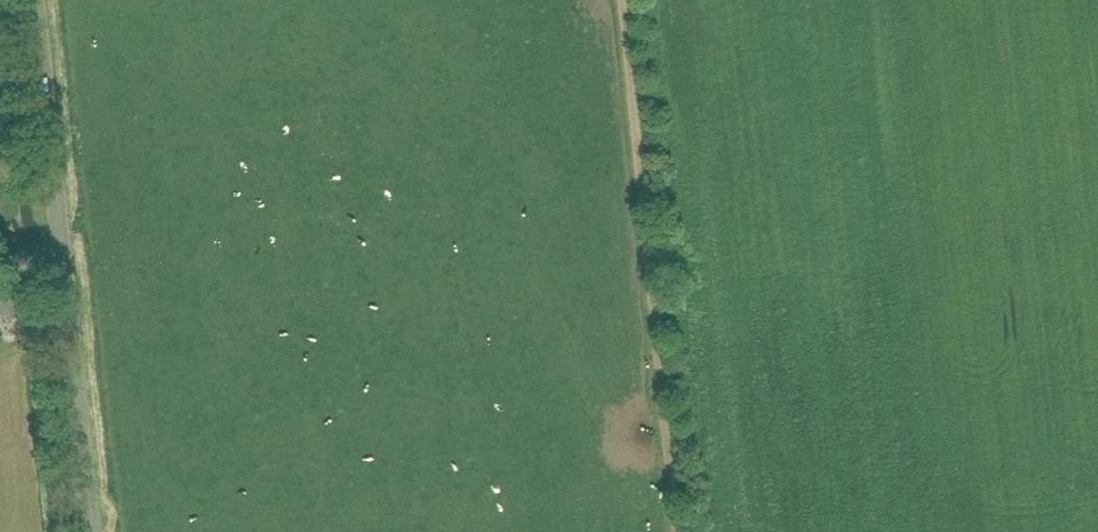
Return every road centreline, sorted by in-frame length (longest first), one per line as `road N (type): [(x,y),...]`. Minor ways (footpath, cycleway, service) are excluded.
road 1 (unclassified): [(94,531),(37,0)]

